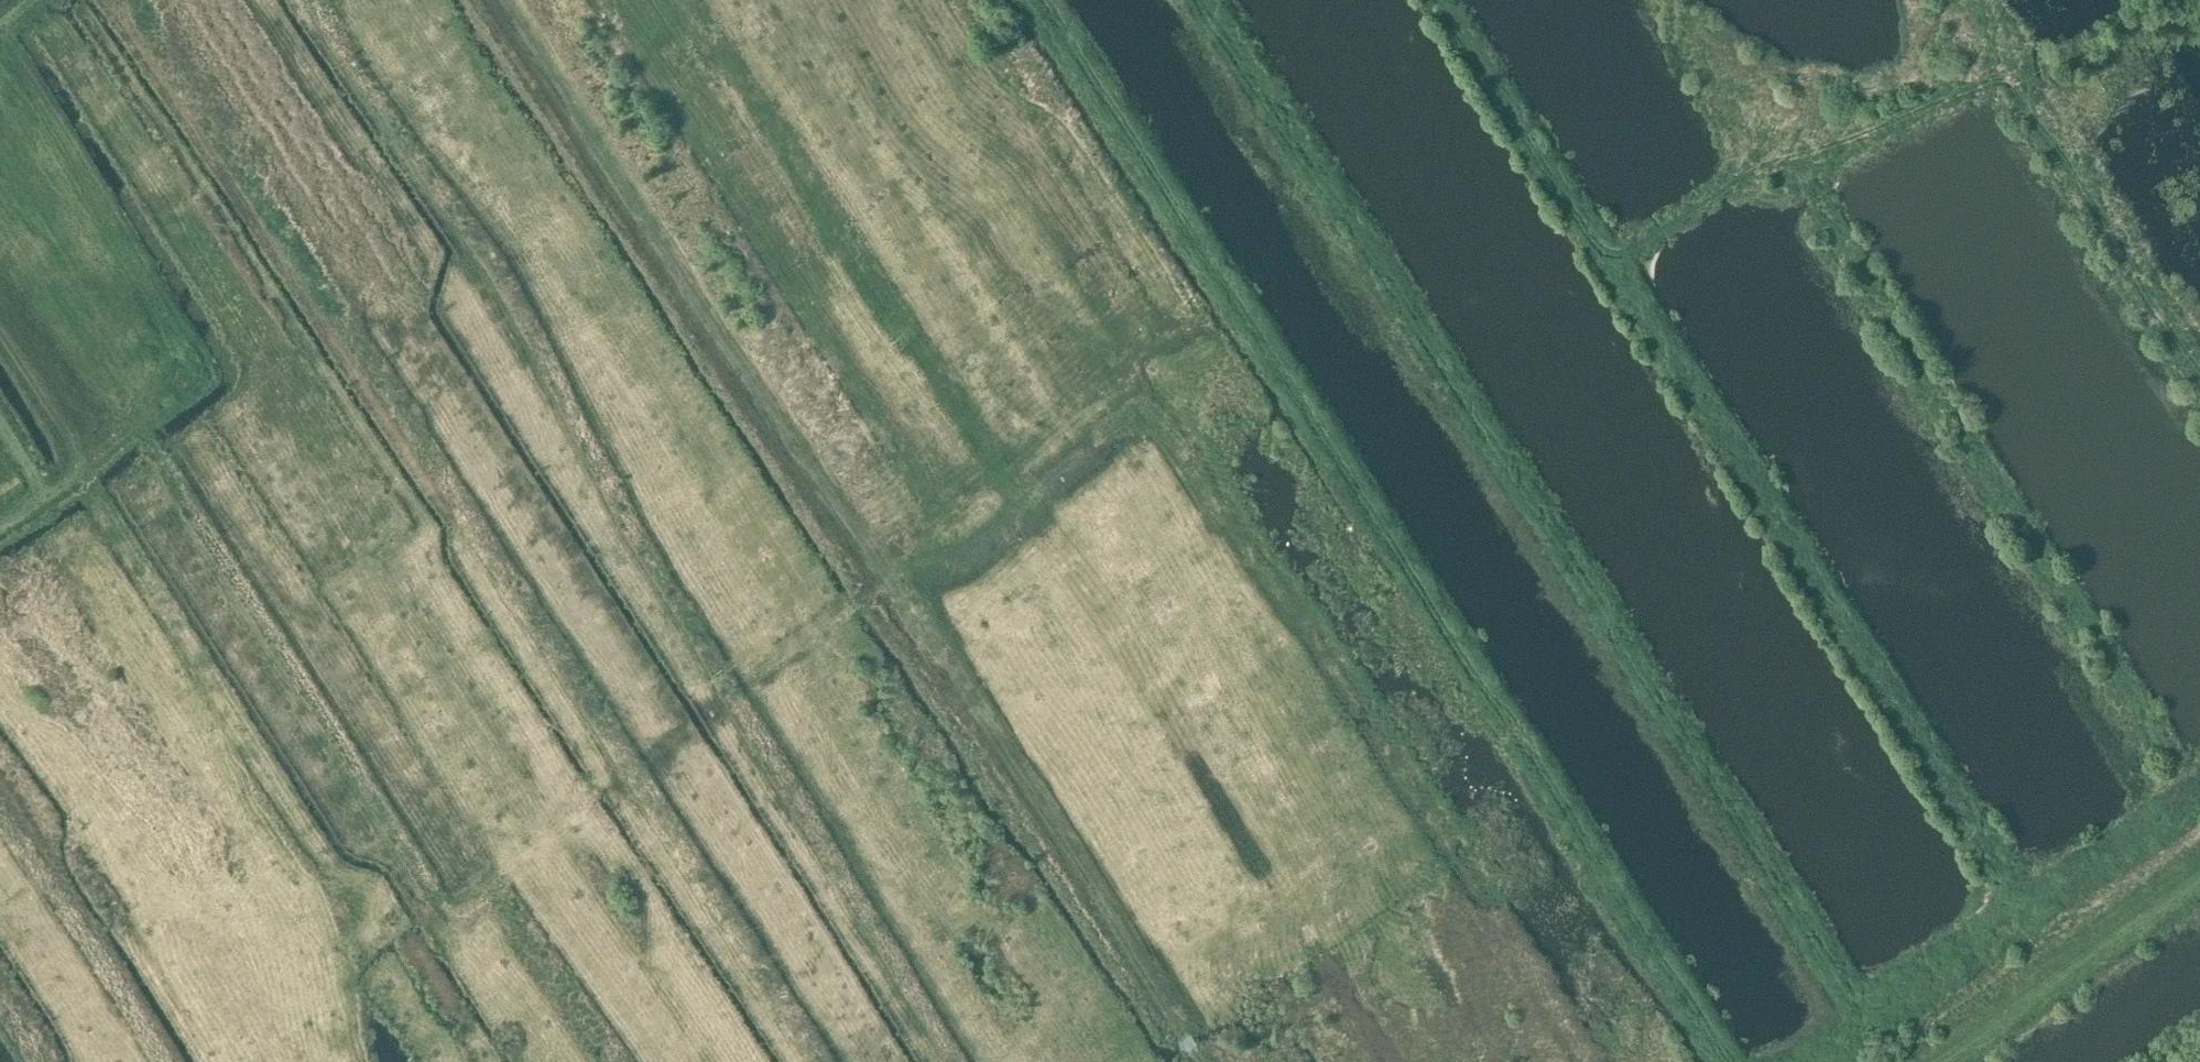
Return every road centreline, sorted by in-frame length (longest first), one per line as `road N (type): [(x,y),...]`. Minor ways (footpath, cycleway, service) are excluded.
road 1 (track): [(501,0),(1200,1061)]
road 2 (track): [(0,524),(77,475),(77,462),(72,440),(0,327)]

